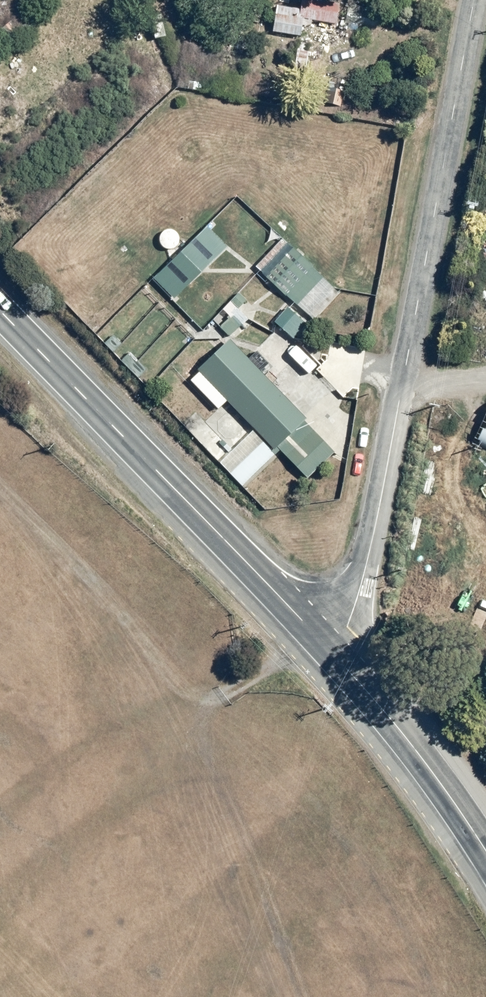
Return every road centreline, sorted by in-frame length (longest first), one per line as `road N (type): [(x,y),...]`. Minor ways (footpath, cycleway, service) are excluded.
road 1 (unclassified): [(335,654),(368,562),(473,0)]
road 2 (trunk): [(0,313),(335,654)]
road 3 (trunk): [(335,654),(485,854)]

